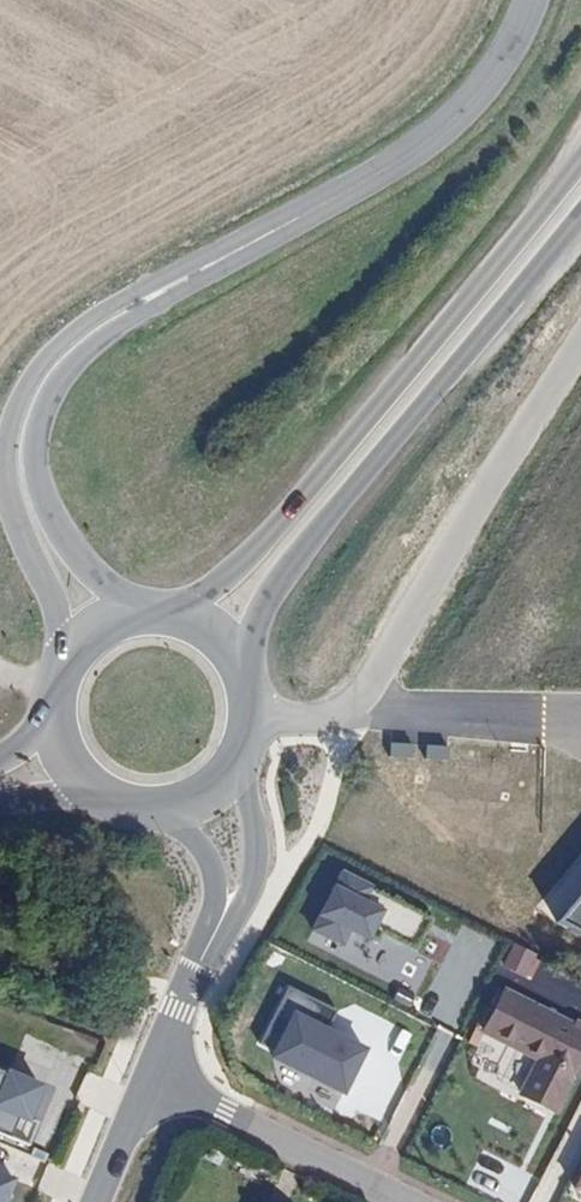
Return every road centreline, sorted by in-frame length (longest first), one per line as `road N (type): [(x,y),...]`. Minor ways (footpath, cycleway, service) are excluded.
road 1 (primary): [(580,157),(263,541),(230,574),(162,611)]
road 2 (tertiary): [(279,229),(97,316),(29,380),(8,435),(8,488),(51,594),(63,664)]
road 3 (primary): [(247,687),(254,630),(274,586),(580,212)]
road 4 (tertiary): [(153,610),(110,591),(54,523),(36,464),(40,418),(63,375),(103,337),(279,229)]
road 5 (residential): [(250,712),(327,718),(354,701),(580,342)]
road 6 (tertiary): [(279,229),(425,144),(468,107),(529,0)]
road 7 (residential): [(151,1075),(415,1201)]
road 8 (tertiary): [(202,967),(236,914),(252,867),(242,746)]
road 9 (tertiary): [(154,808),(195,830),(218,869),(221,908),(202,967)]
road 10 (tertiary): [(97,1201),(151,1075)]
road 11 (primary): [(247,687),(215,634),(162,611)]

